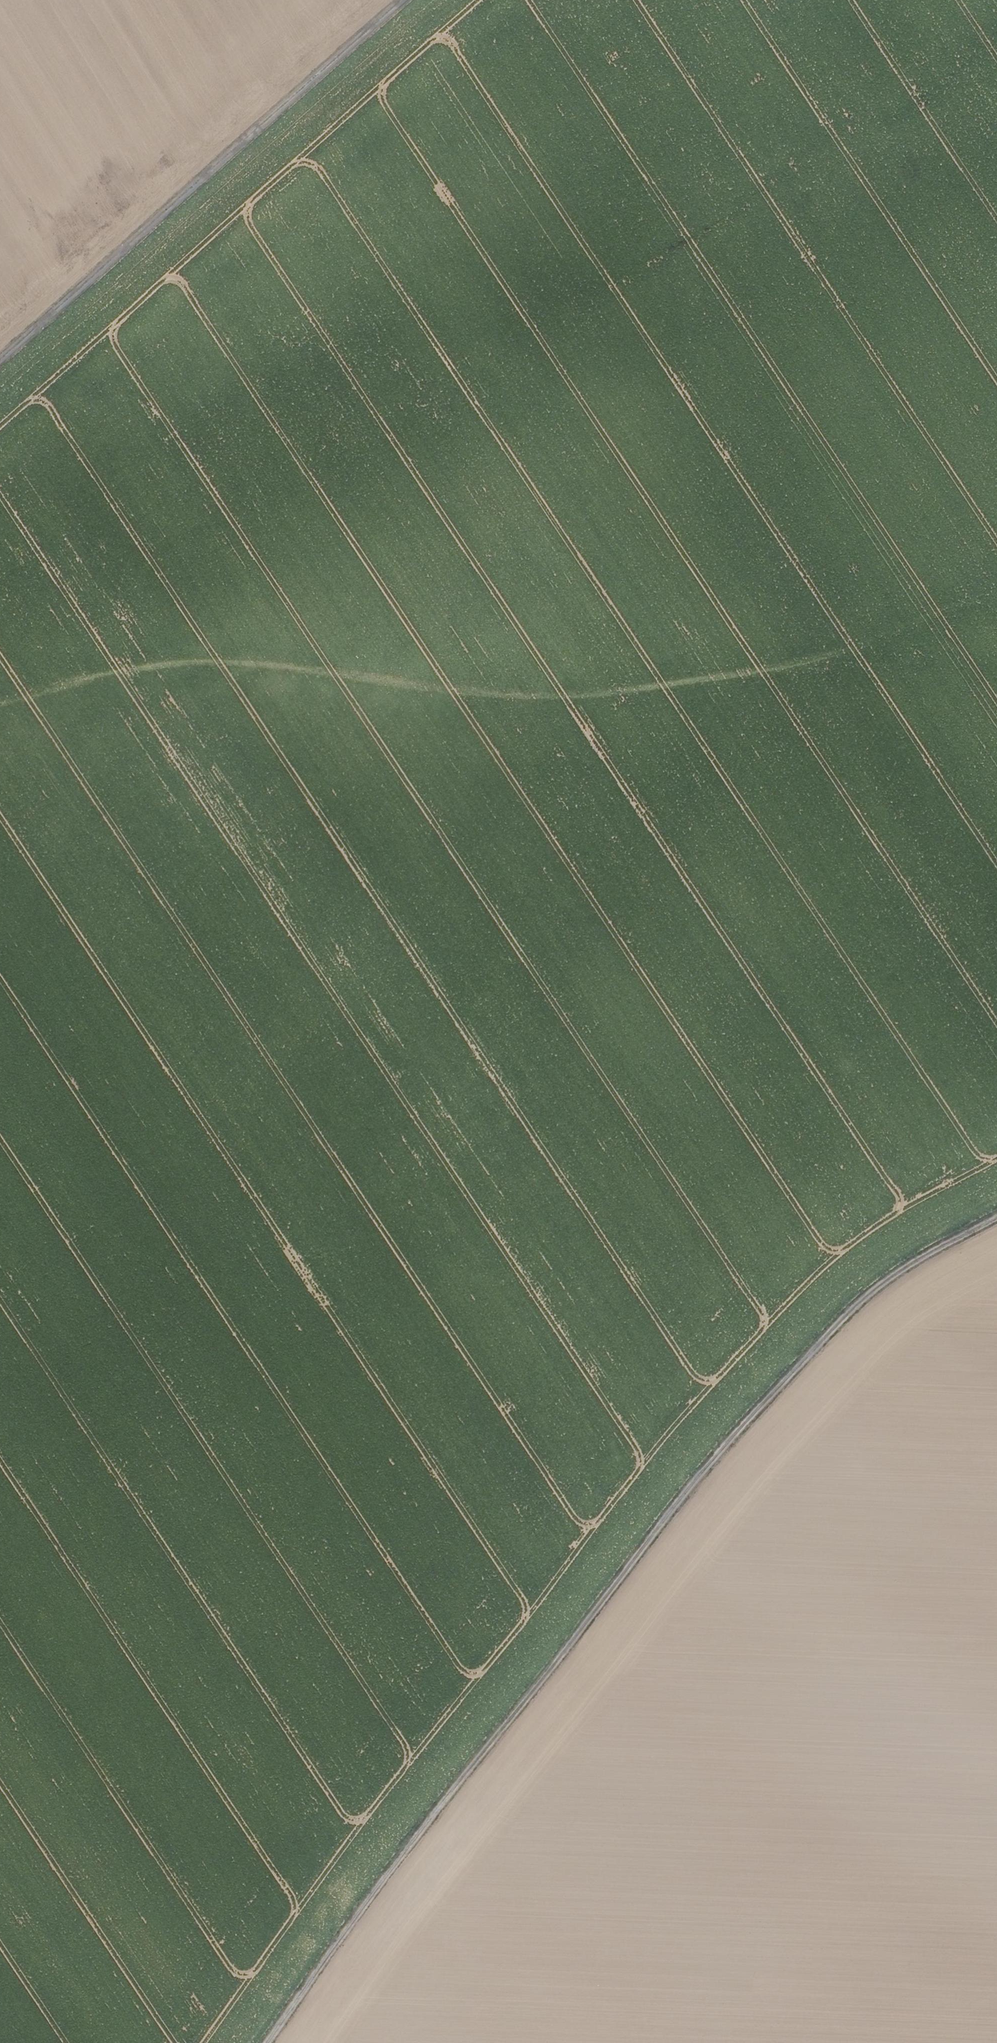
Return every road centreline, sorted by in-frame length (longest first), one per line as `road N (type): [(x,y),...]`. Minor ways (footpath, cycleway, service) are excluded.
road 1 (track): [(265,2042),(697,1476),(891,1280),(996,1217)]
road 2 (track): [(0,353),(395,0)]

